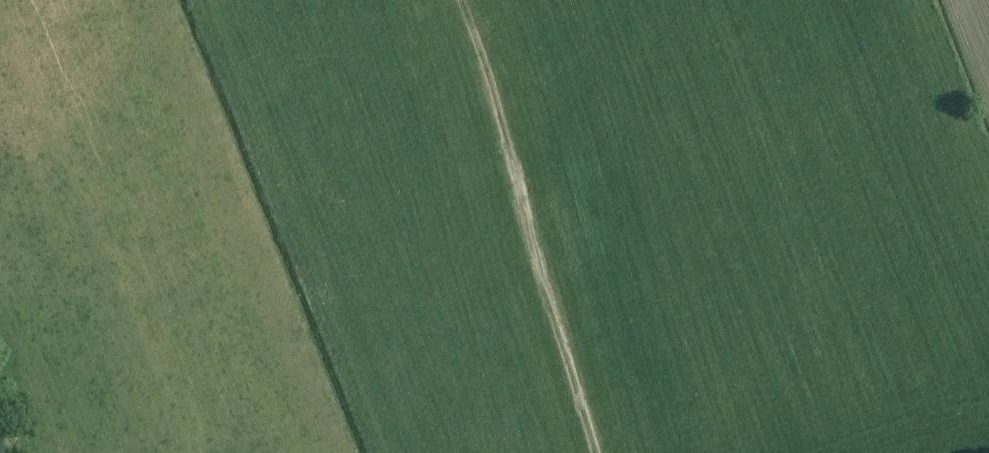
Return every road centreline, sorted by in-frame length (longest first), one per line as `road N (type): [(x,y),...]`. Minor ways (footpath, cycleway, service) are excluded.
road 1 (track): [(591,452),(463,0)]

